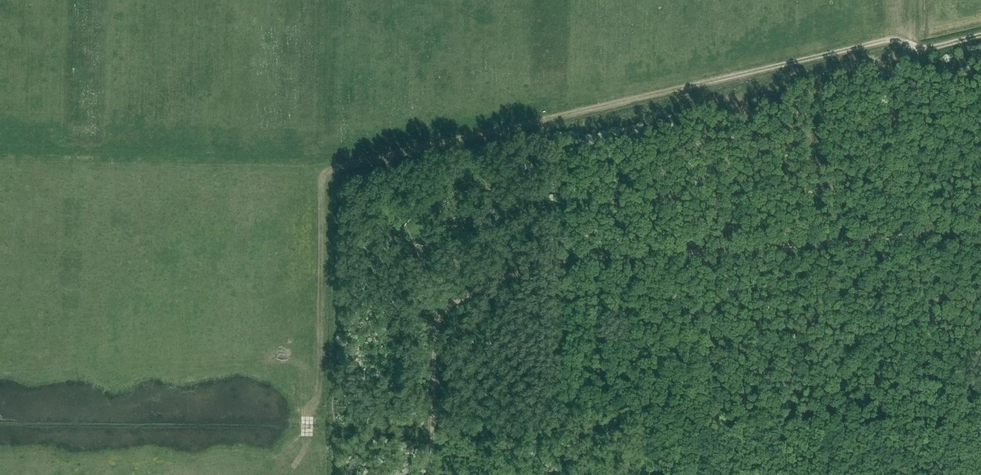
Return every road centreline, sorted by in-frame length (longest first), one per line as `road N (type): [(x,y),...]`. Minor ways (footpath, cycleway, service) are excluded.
road 1 (track): [(980,35),(928,47),(879,42),(325,172),(319,391),(292,468)]
road 2 (track): [(980,230),(574,259),(499,280),(440,319),(431,474)]

